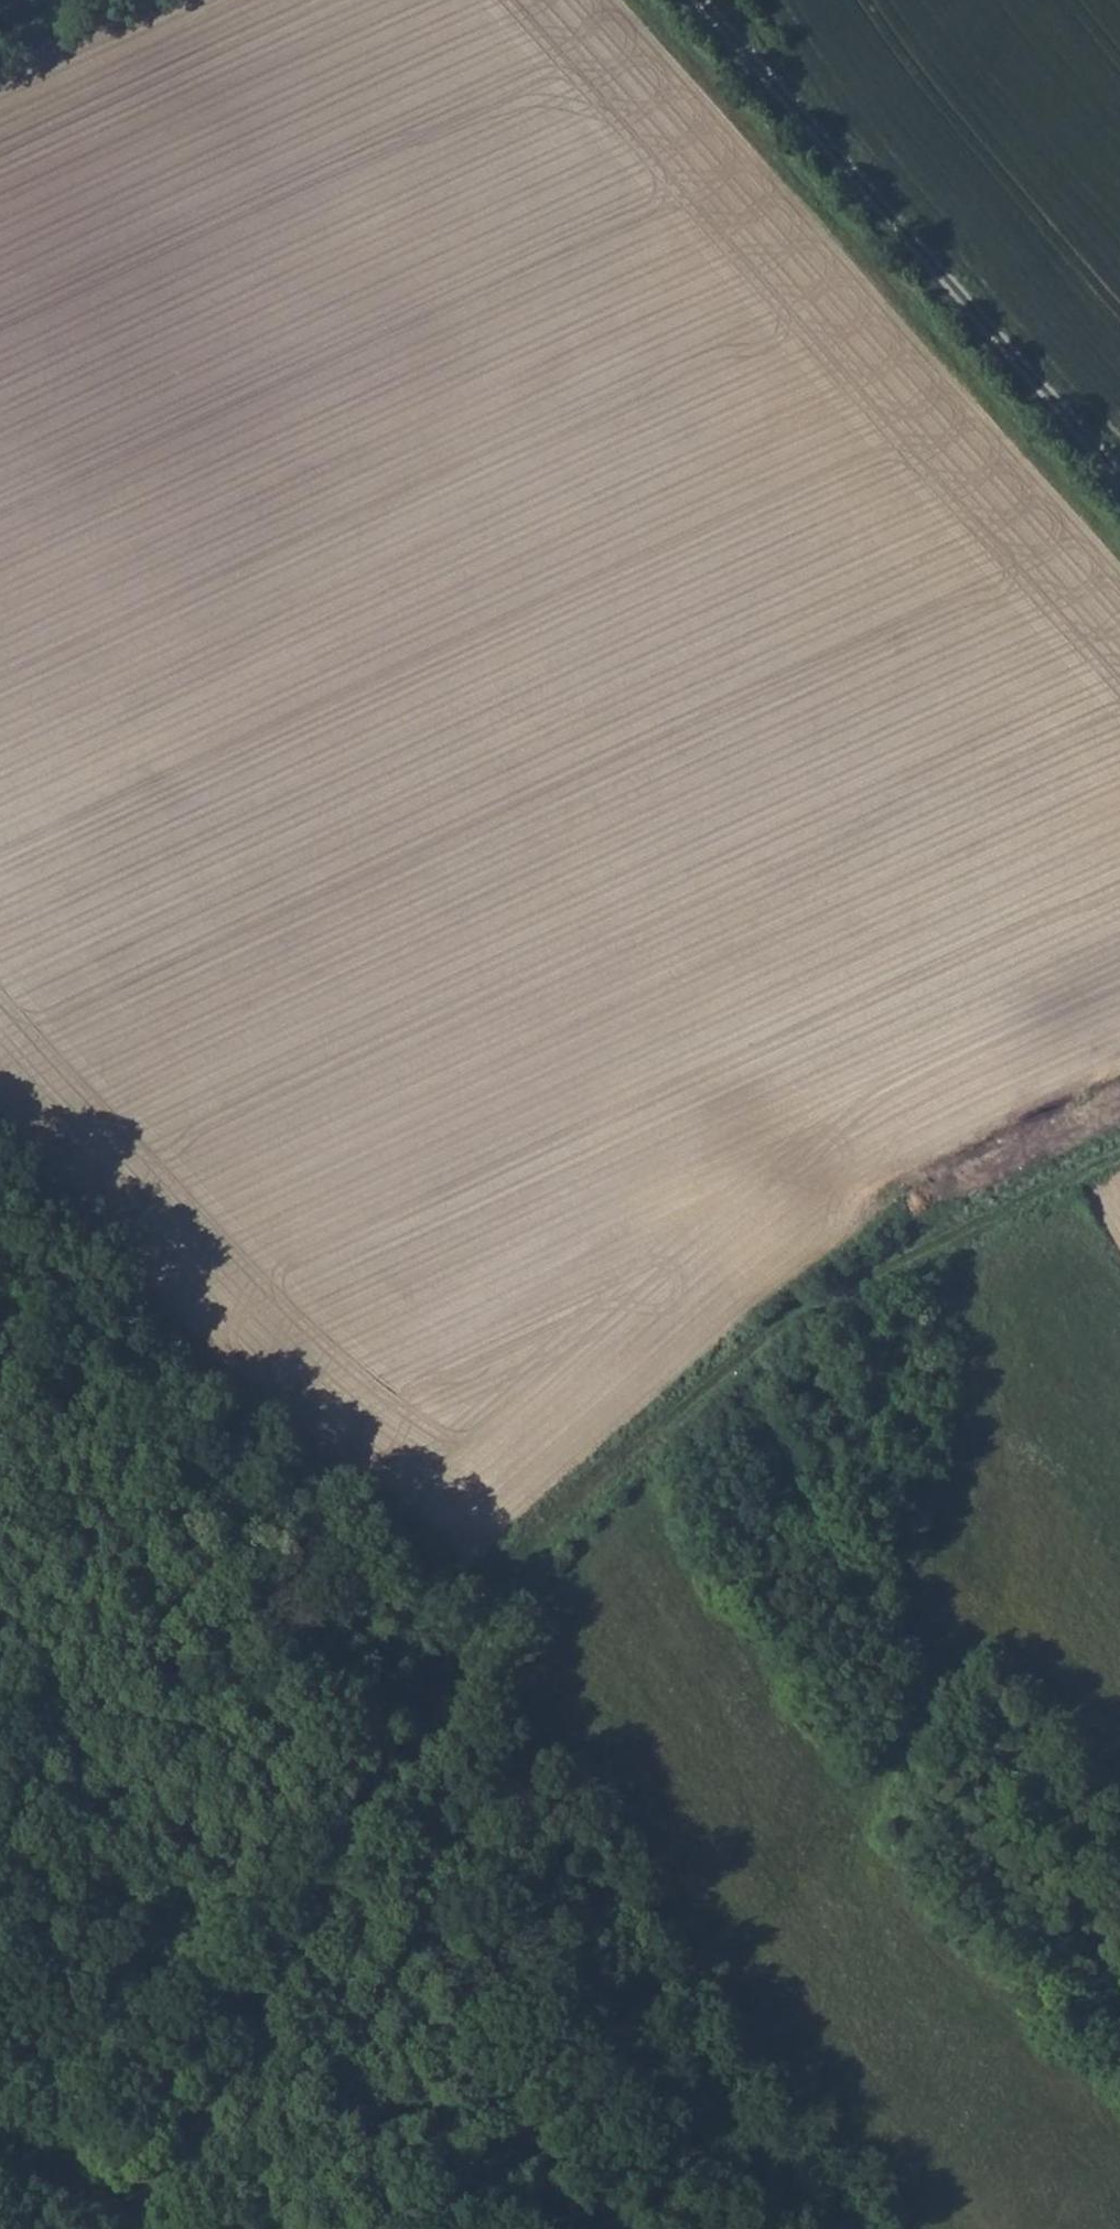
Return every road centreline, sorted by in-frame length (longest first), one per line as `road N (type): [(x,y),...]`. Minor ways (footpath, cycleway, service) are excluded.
road 1 (track): [(698,0),(1119,477)]

